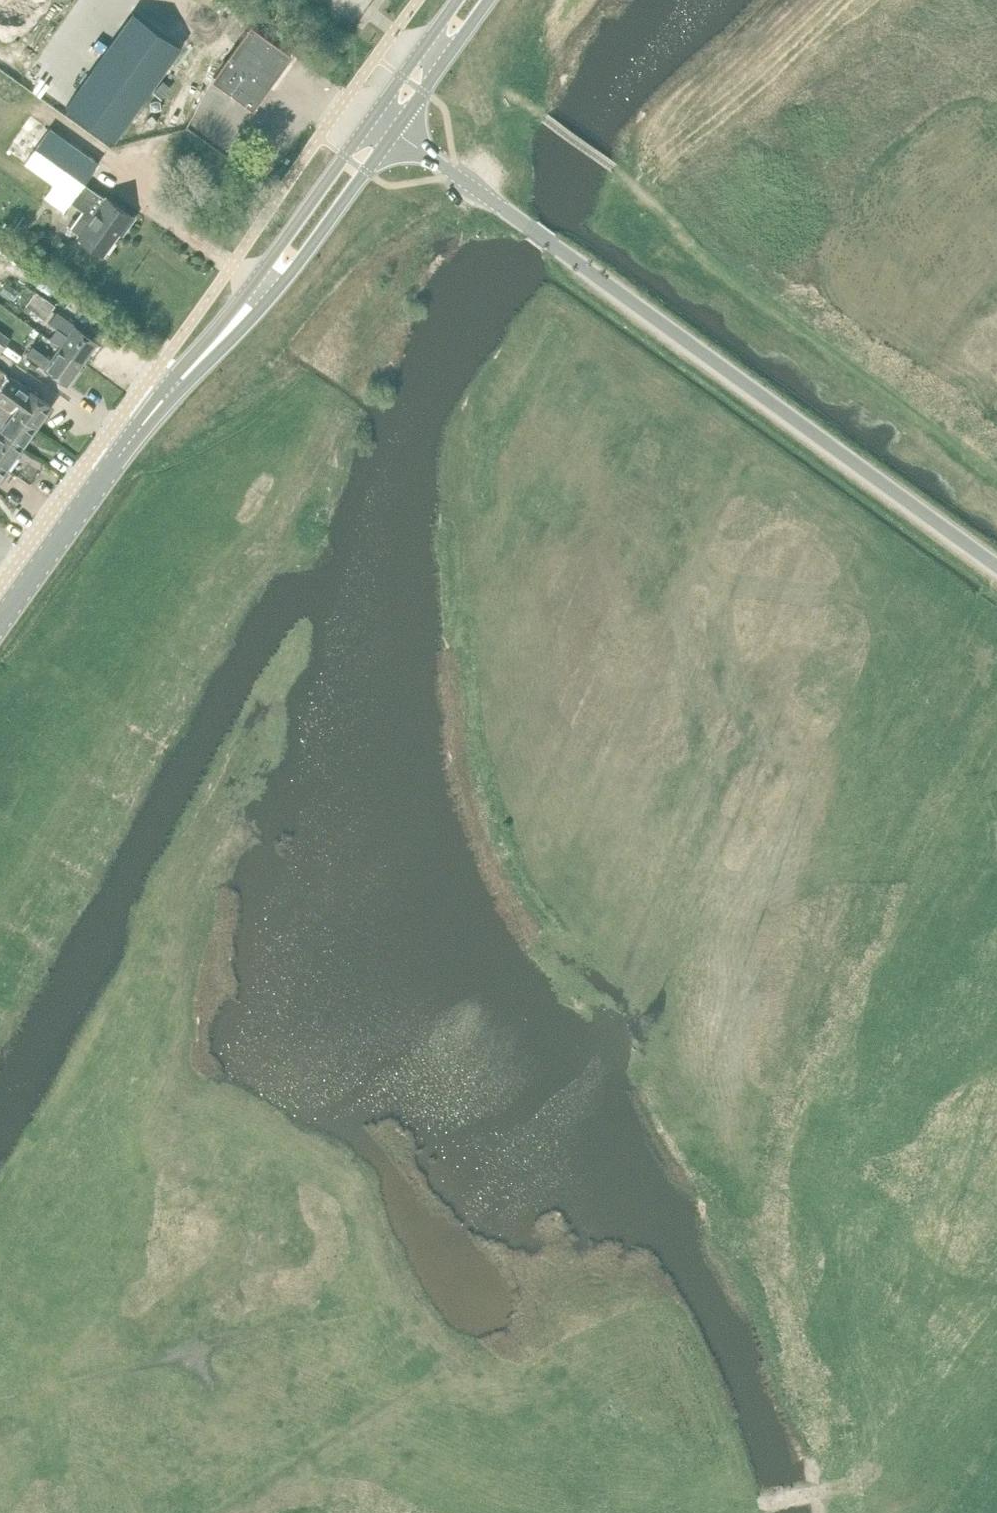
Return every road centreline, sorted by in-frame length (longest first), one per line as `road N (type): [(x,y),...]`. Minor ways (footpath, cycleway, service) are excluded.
road 1 (unclassified): [(996,565),(384,123)]
road 2 (tertiary): [(0,619),(123,450),(250,306),(384,123)]
road 3 (tertiary): [(384,123),(471,0)]

